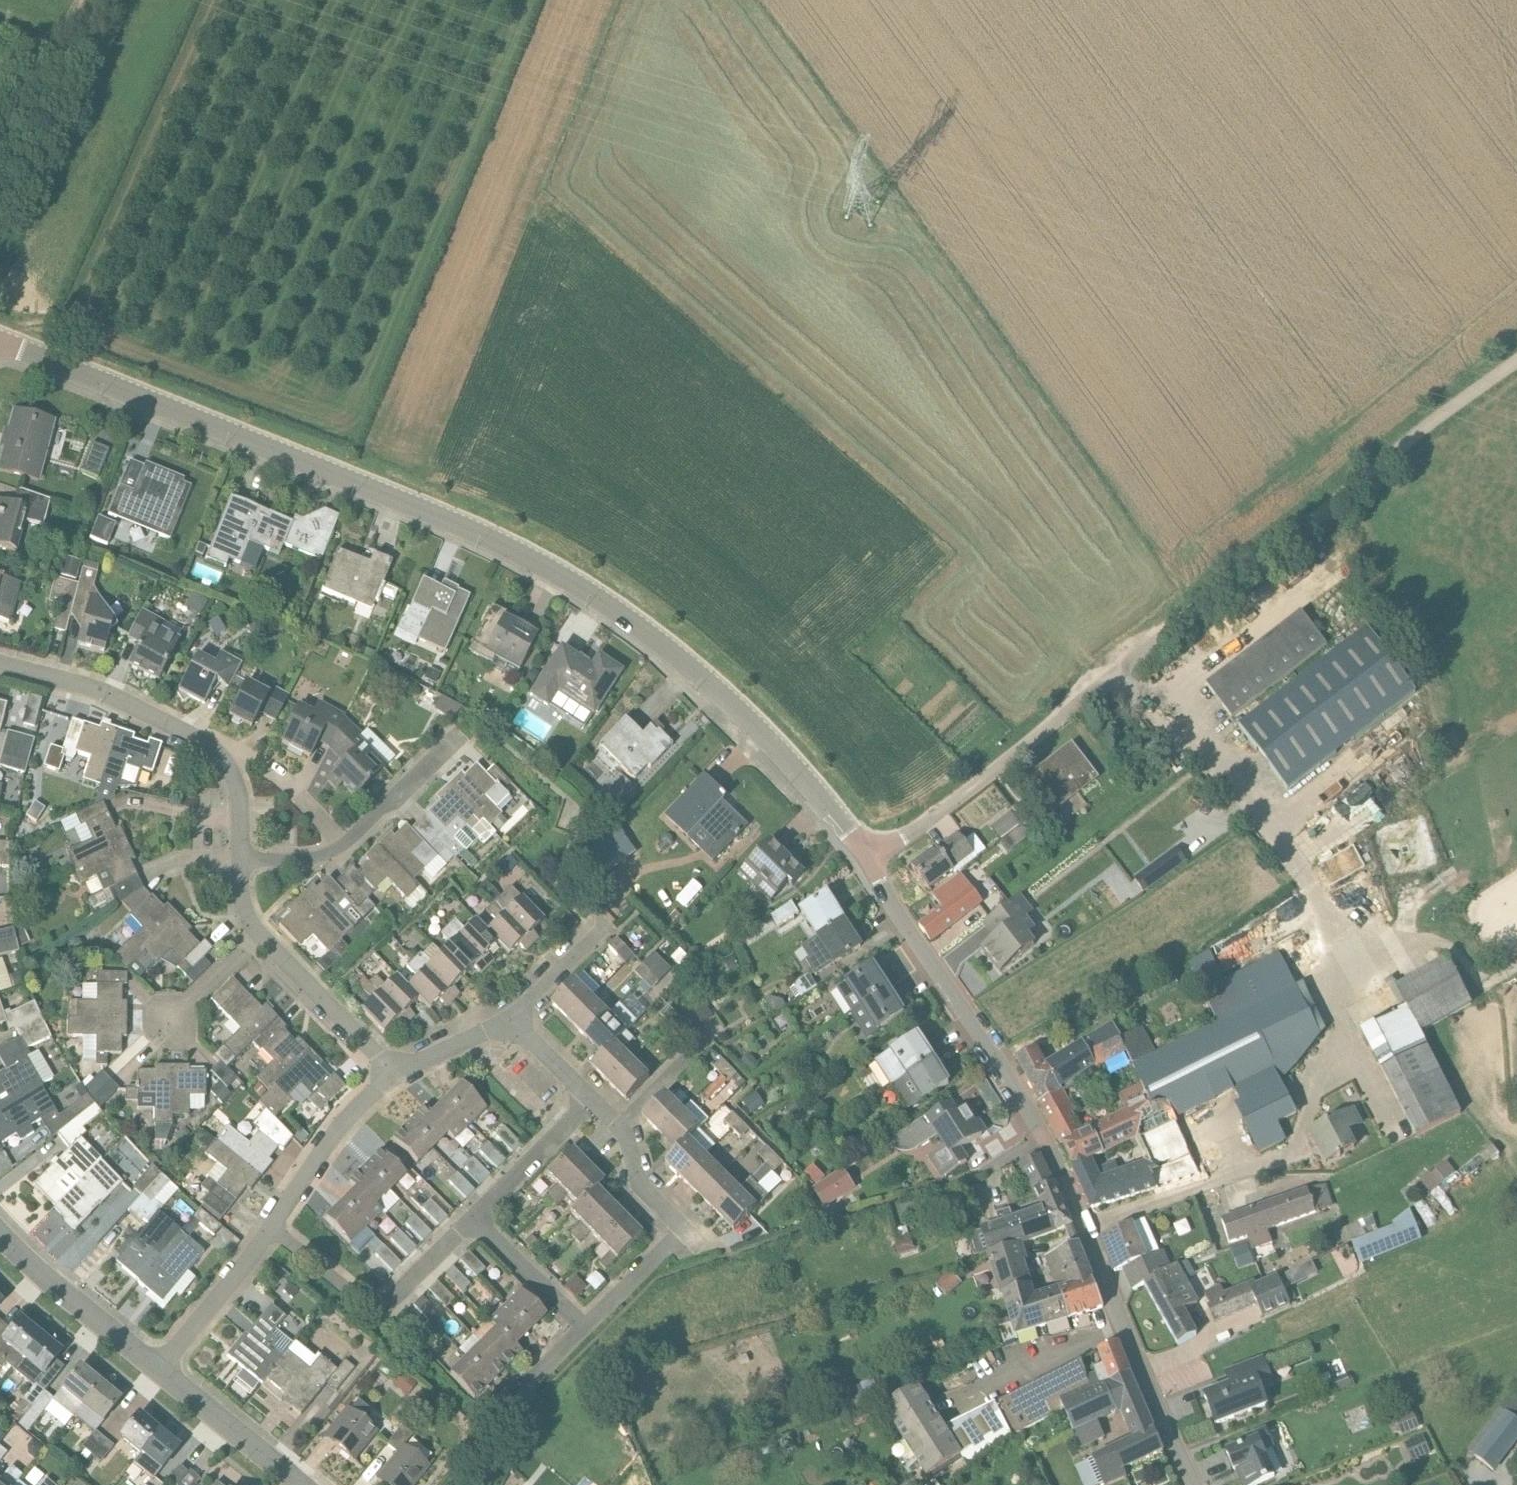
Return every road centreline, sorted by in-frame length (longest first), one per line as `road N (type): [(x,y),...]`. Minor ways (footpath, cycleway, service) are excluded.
road 1 (residential): [(869,858),(741,713),(642,630),(555,571),(457,523),(0,341)]
road 2 (residential): [(1193,1484),(1060,1169),(869,858)]
road 3 (track): [(1126,668),(1516,362)]
road 4 (residential): [(158,1368),(271,1230),(347,1118),(395,1074)]
road 5 (unclassified): [(869,858),(1126,668)]
road 6 (residential): [(684,1229),(640,1184),(627,1133),(508,1018)]
road 7 (residential): [(517,1426),(502,1412),(684,1229)]
road 8 (residential): [(222,761),(138,707),(0,665)]
road 9 (residential): [(158,1368),(0,1236)]
road 10 (residential): [(395,1074),(259,935)]
road 11 (residential): [(302,1484),(158,1368)]
road 12 (residential): [(339,850),(459,734)]
road 13 (residential): [(339,850),(278,774),(248,757),(222,761)]
road 14 (residential): [(169,1025),(259,935)]
road 15 (residential): [(395,1074),(508,1018)]
road 16 (residential): [(508,1018),(595,936)]

